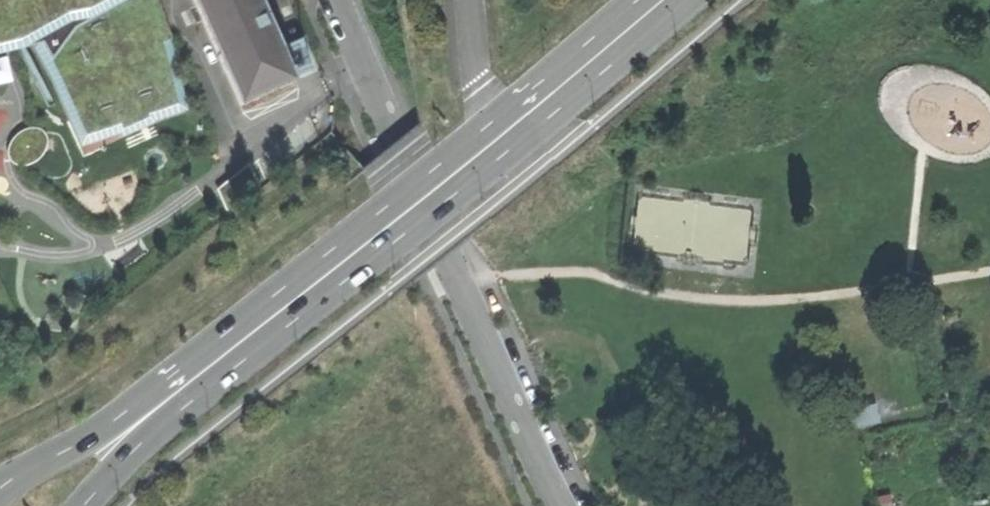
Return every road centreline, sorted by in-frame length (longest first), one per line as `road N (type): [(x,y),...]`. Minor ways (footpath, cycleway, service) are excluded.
road 1 (primary): [(371,239),(664,0)]
road 2 (unclassified): [(462,282),(336,0)]
road 3 (residential): [(561,505),(462,282)]
road 4 (primary): [(196,374),(0,491)]
road 5 (primary): [(371,239),(196,374)]
road 6 (primary): [(89,505),(196,374)]

